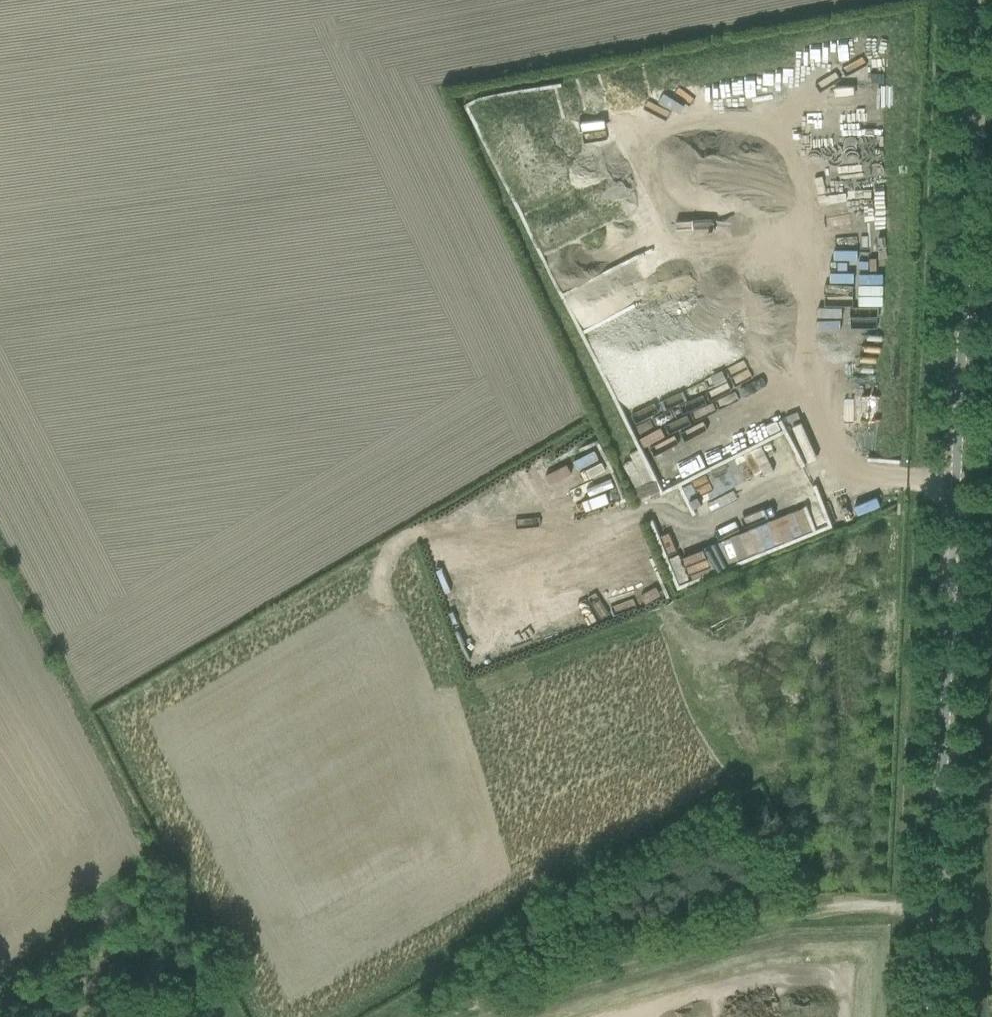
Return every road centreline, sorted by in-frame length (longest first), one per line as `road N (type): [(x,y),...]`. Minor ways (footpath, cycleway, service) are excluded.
road 1 (unclassified): [(931,1016),(973,0)]

